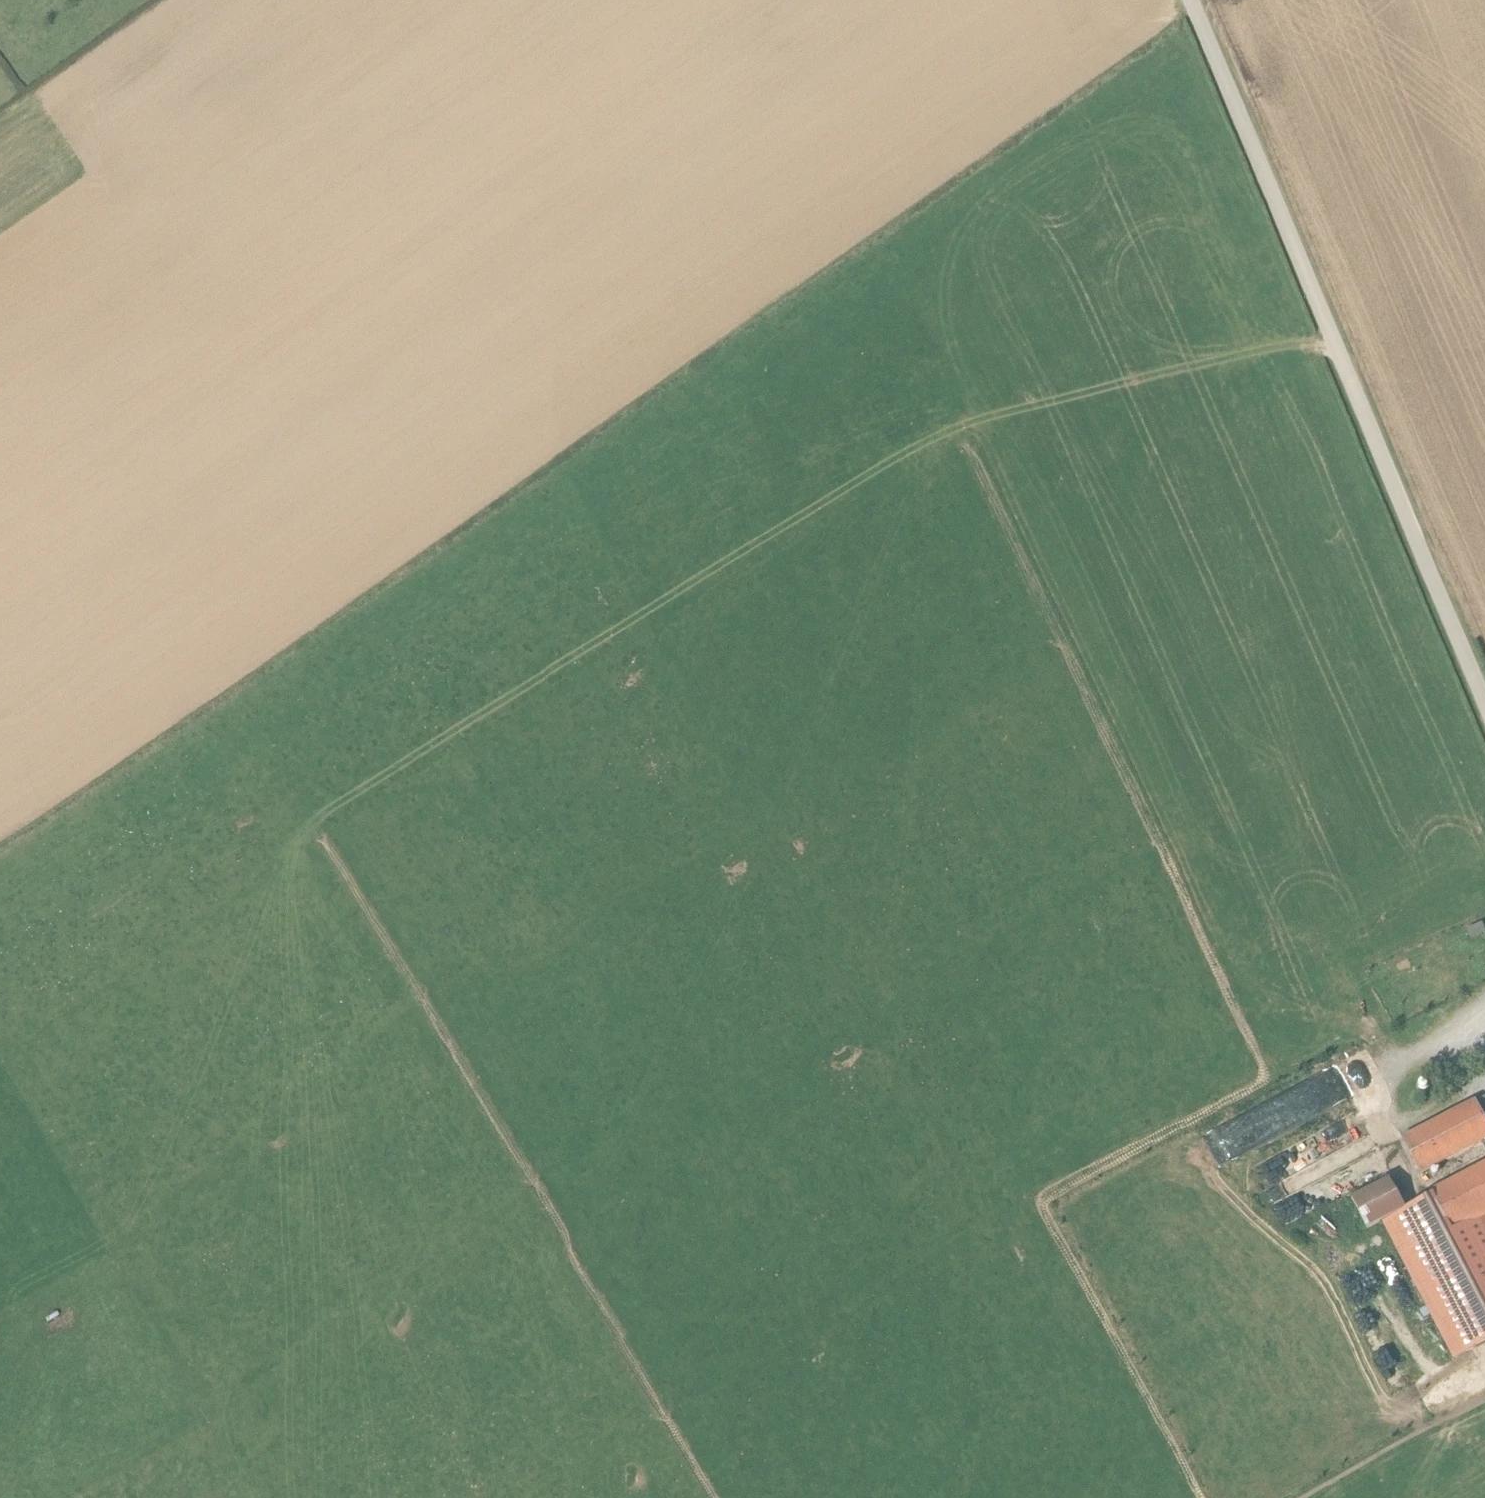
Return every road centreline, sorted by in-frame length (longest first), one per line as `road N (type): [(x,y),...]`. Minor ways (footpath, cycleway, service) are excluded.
road 1 (unclassified): [(1484,710),(1189,0)]

